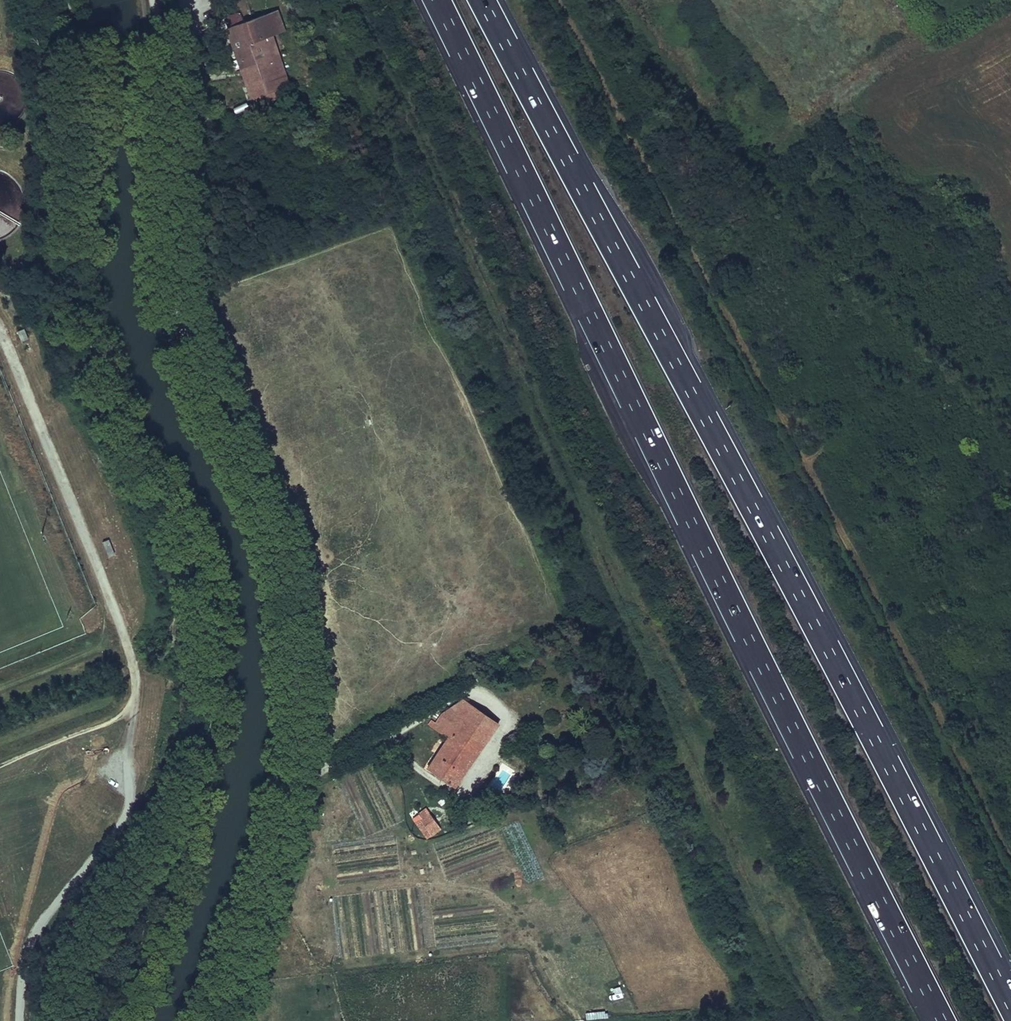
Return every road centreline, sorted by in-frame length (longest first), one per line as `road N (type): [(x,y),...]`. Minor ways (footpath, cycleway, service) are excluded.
road 1 (motorway): [(438,0),(943,1020)]
road 2 (motorway): [(1010,1007),(480,0)]
road 3 (track): [(0,765),(110,724),(134,707),(139,682),(210,690)]

